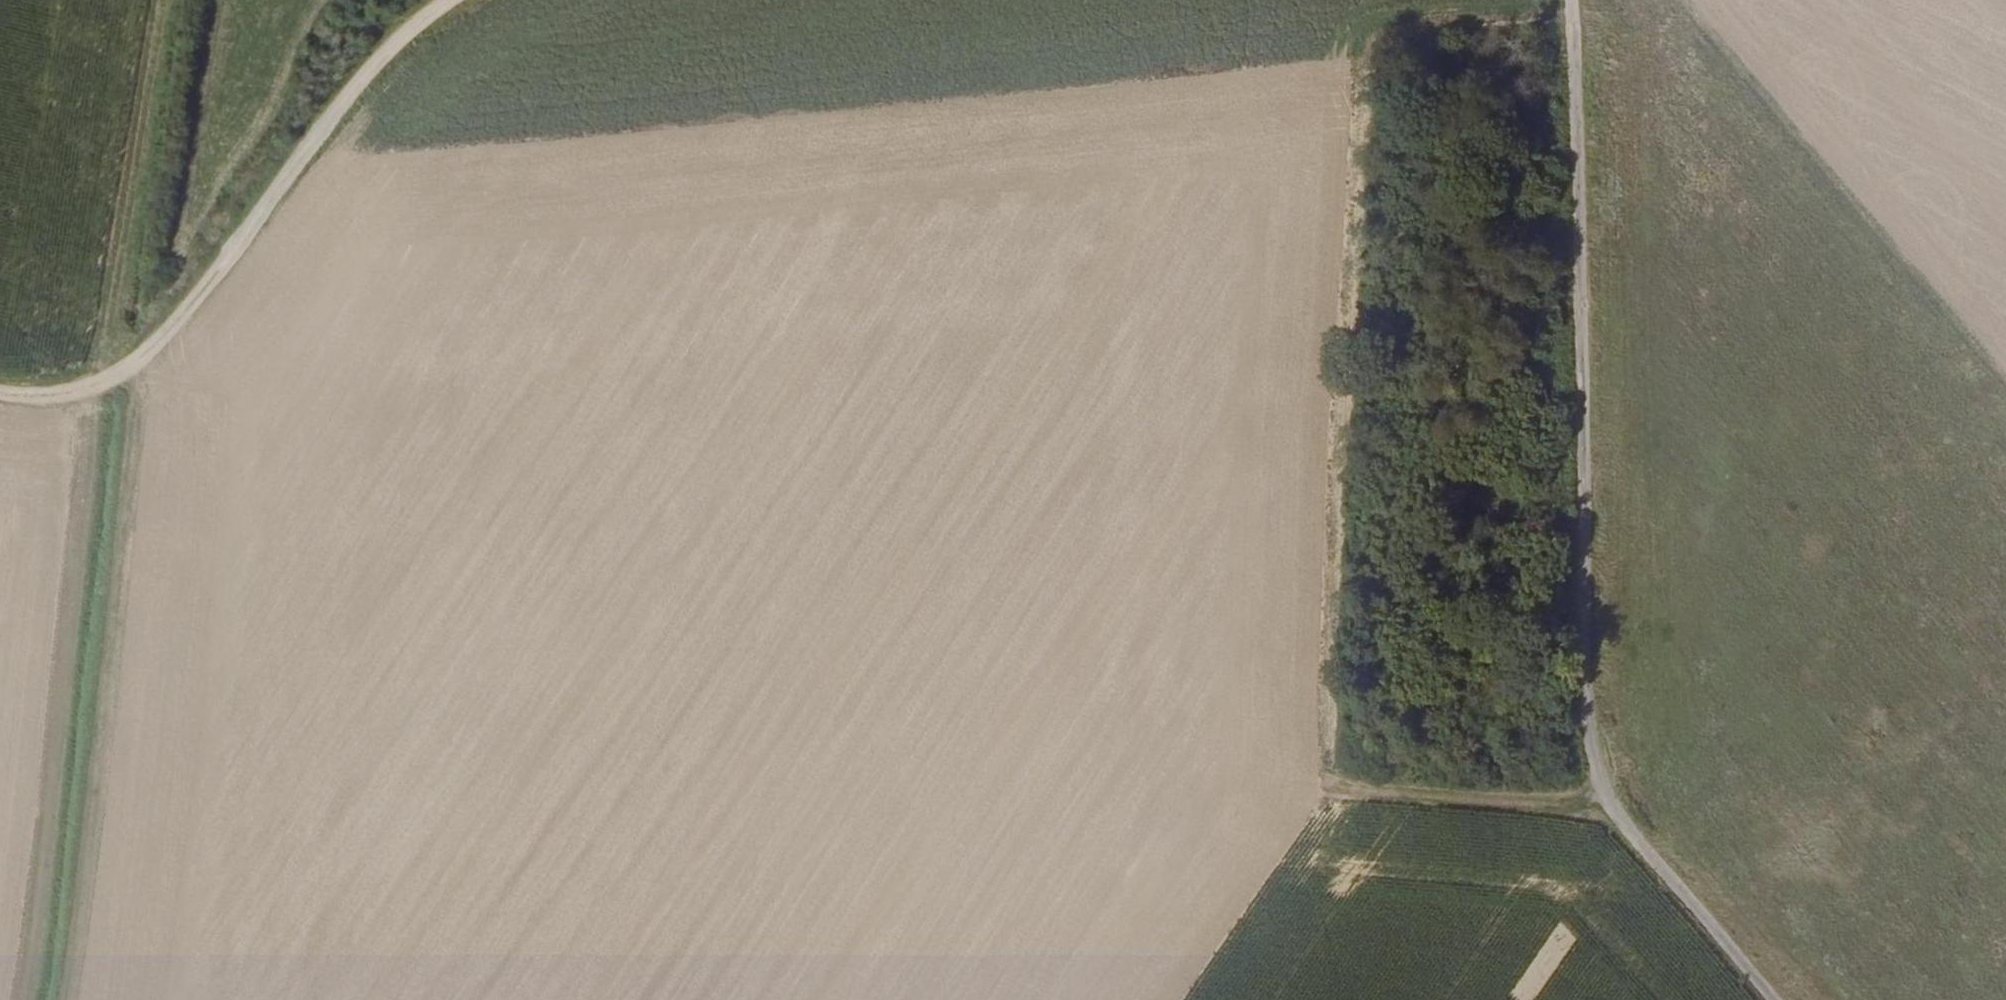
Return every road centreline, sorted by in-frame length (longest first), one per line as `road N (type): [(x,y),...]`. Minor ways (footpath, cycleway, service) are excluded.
road 1 (track): [(1778,999),(1627,820),(1602,750),(1592,653),(1576,0)]
road 2 (track): [(0,396),(80,397),(146,366),(188,322),(341,110),(453,0)]

